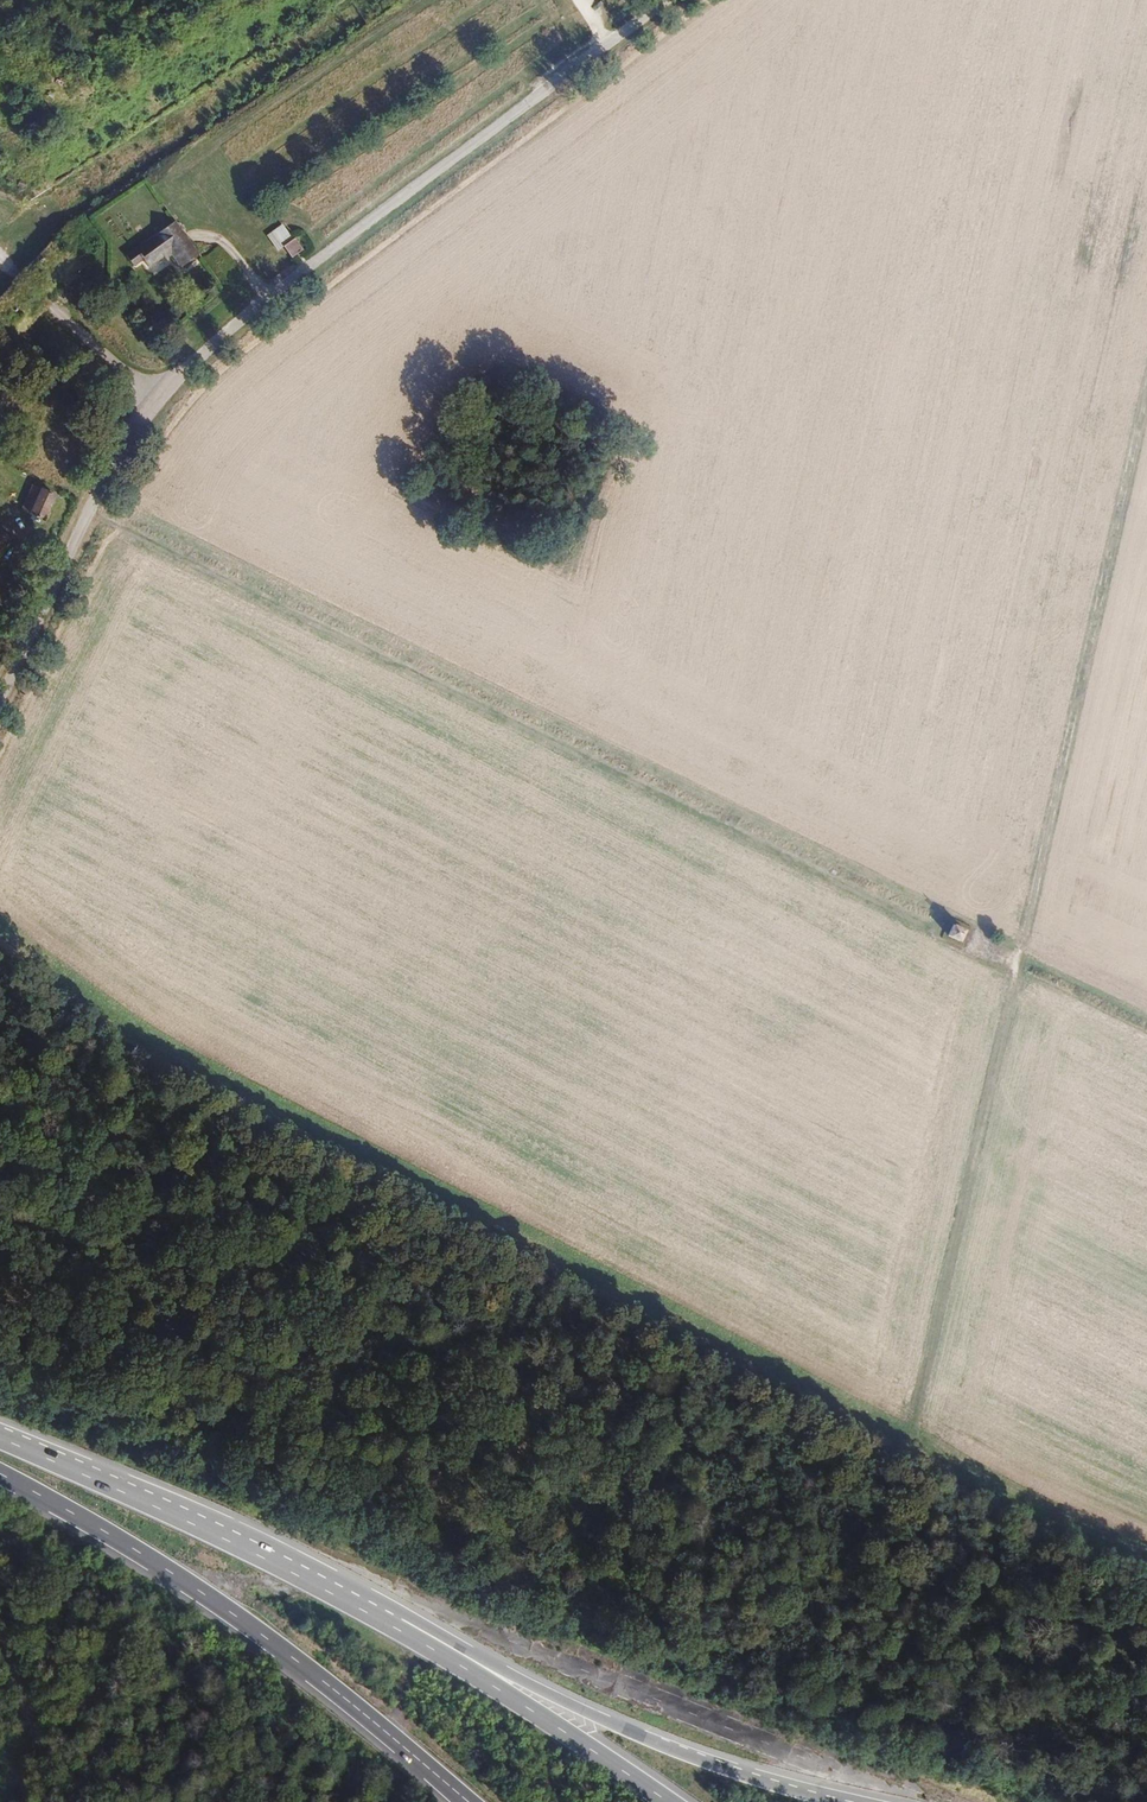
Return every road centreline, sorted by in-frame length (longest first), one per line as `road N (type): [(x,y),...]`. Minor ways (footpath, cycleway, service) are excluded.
road 1 (track): [(908,1455),(1146,393)]
road 2 (track): [(90,514),(1016,976)]
road 3 (unclassified): [(0,693),(120,450),(157,396),(668,0)]
road 4 (motorway): [(0,1475),(174,1574),(311,1673),(467,1801)]
road 5 (motorway): [(855,1801),(685,1755),(389,1623)]
road 6 (motorway): [(389,1623),(187,1514),(0,1439)]
road 7 (motorway): [(668,1801),(389,1623)]

